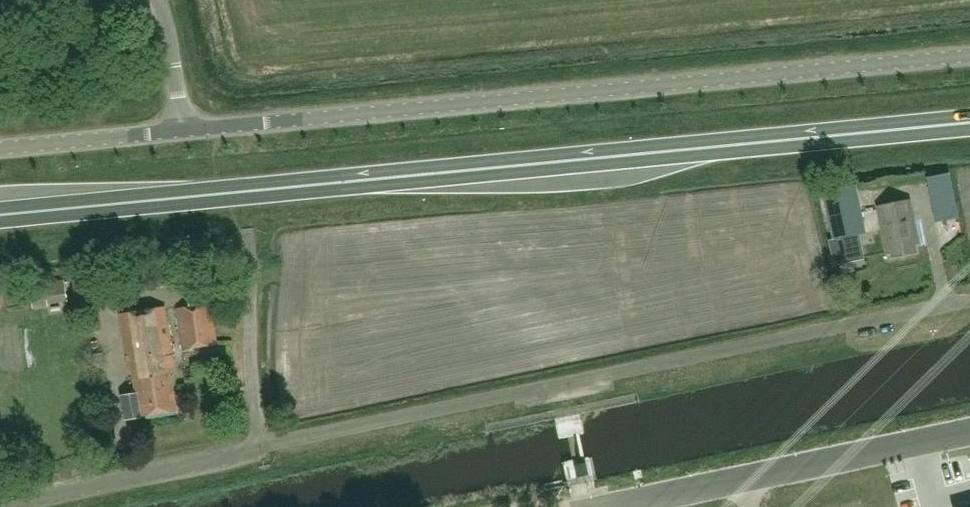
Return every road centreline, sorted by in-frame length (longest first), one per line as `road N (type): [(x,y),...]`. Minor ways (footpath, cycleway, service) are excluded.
road 1 (unclassified): [(0,504),(969,299)]
road 2 (trunk): [(0,217),(969,124)]
road 3 (unclassified): [(184,131),(969,56)]
road 4 (unclassified): [(602,506),(969,429)]
road 5 (unclassified): [(0,148),(184,131)]
road 6 (unclassified): [(184,131),(161,0)]

